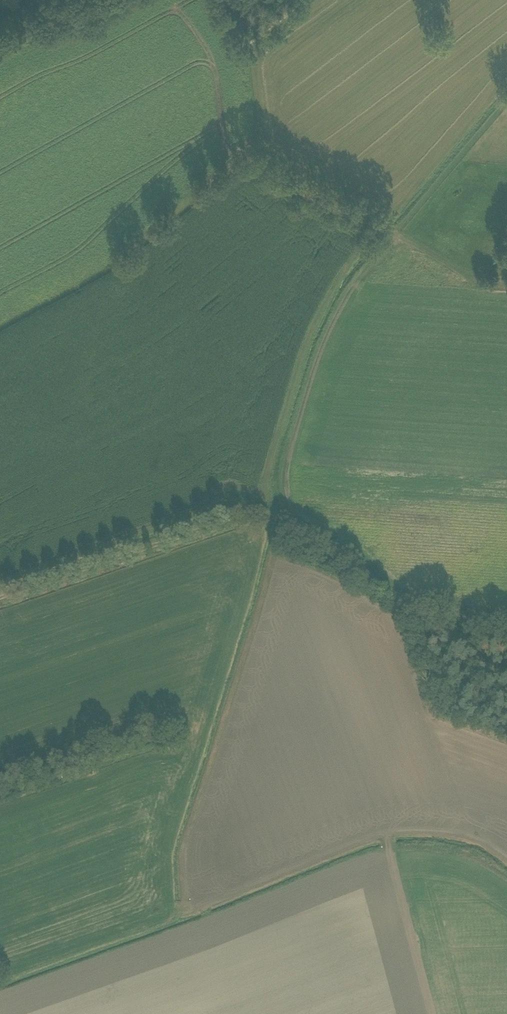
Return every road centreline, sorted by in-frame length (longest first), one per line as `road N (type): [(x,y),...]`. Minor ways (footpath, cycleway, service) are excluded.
road 1 (track): [(0,601),(259,511),(322,534),(396,594),(506,619)]
road 2 (track): [(506,286),(253,156),(228,175)]

